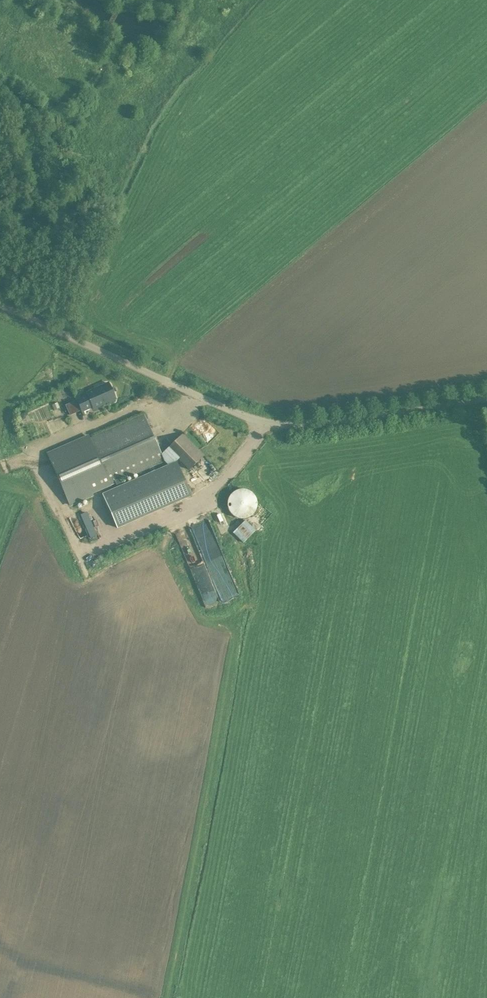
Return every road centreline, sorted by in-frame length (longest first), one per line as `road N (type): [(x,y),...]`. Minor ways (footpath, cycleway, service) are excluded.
road 1 (unclassified): [(486,398),(333,423),(260,420),(0,303)]

